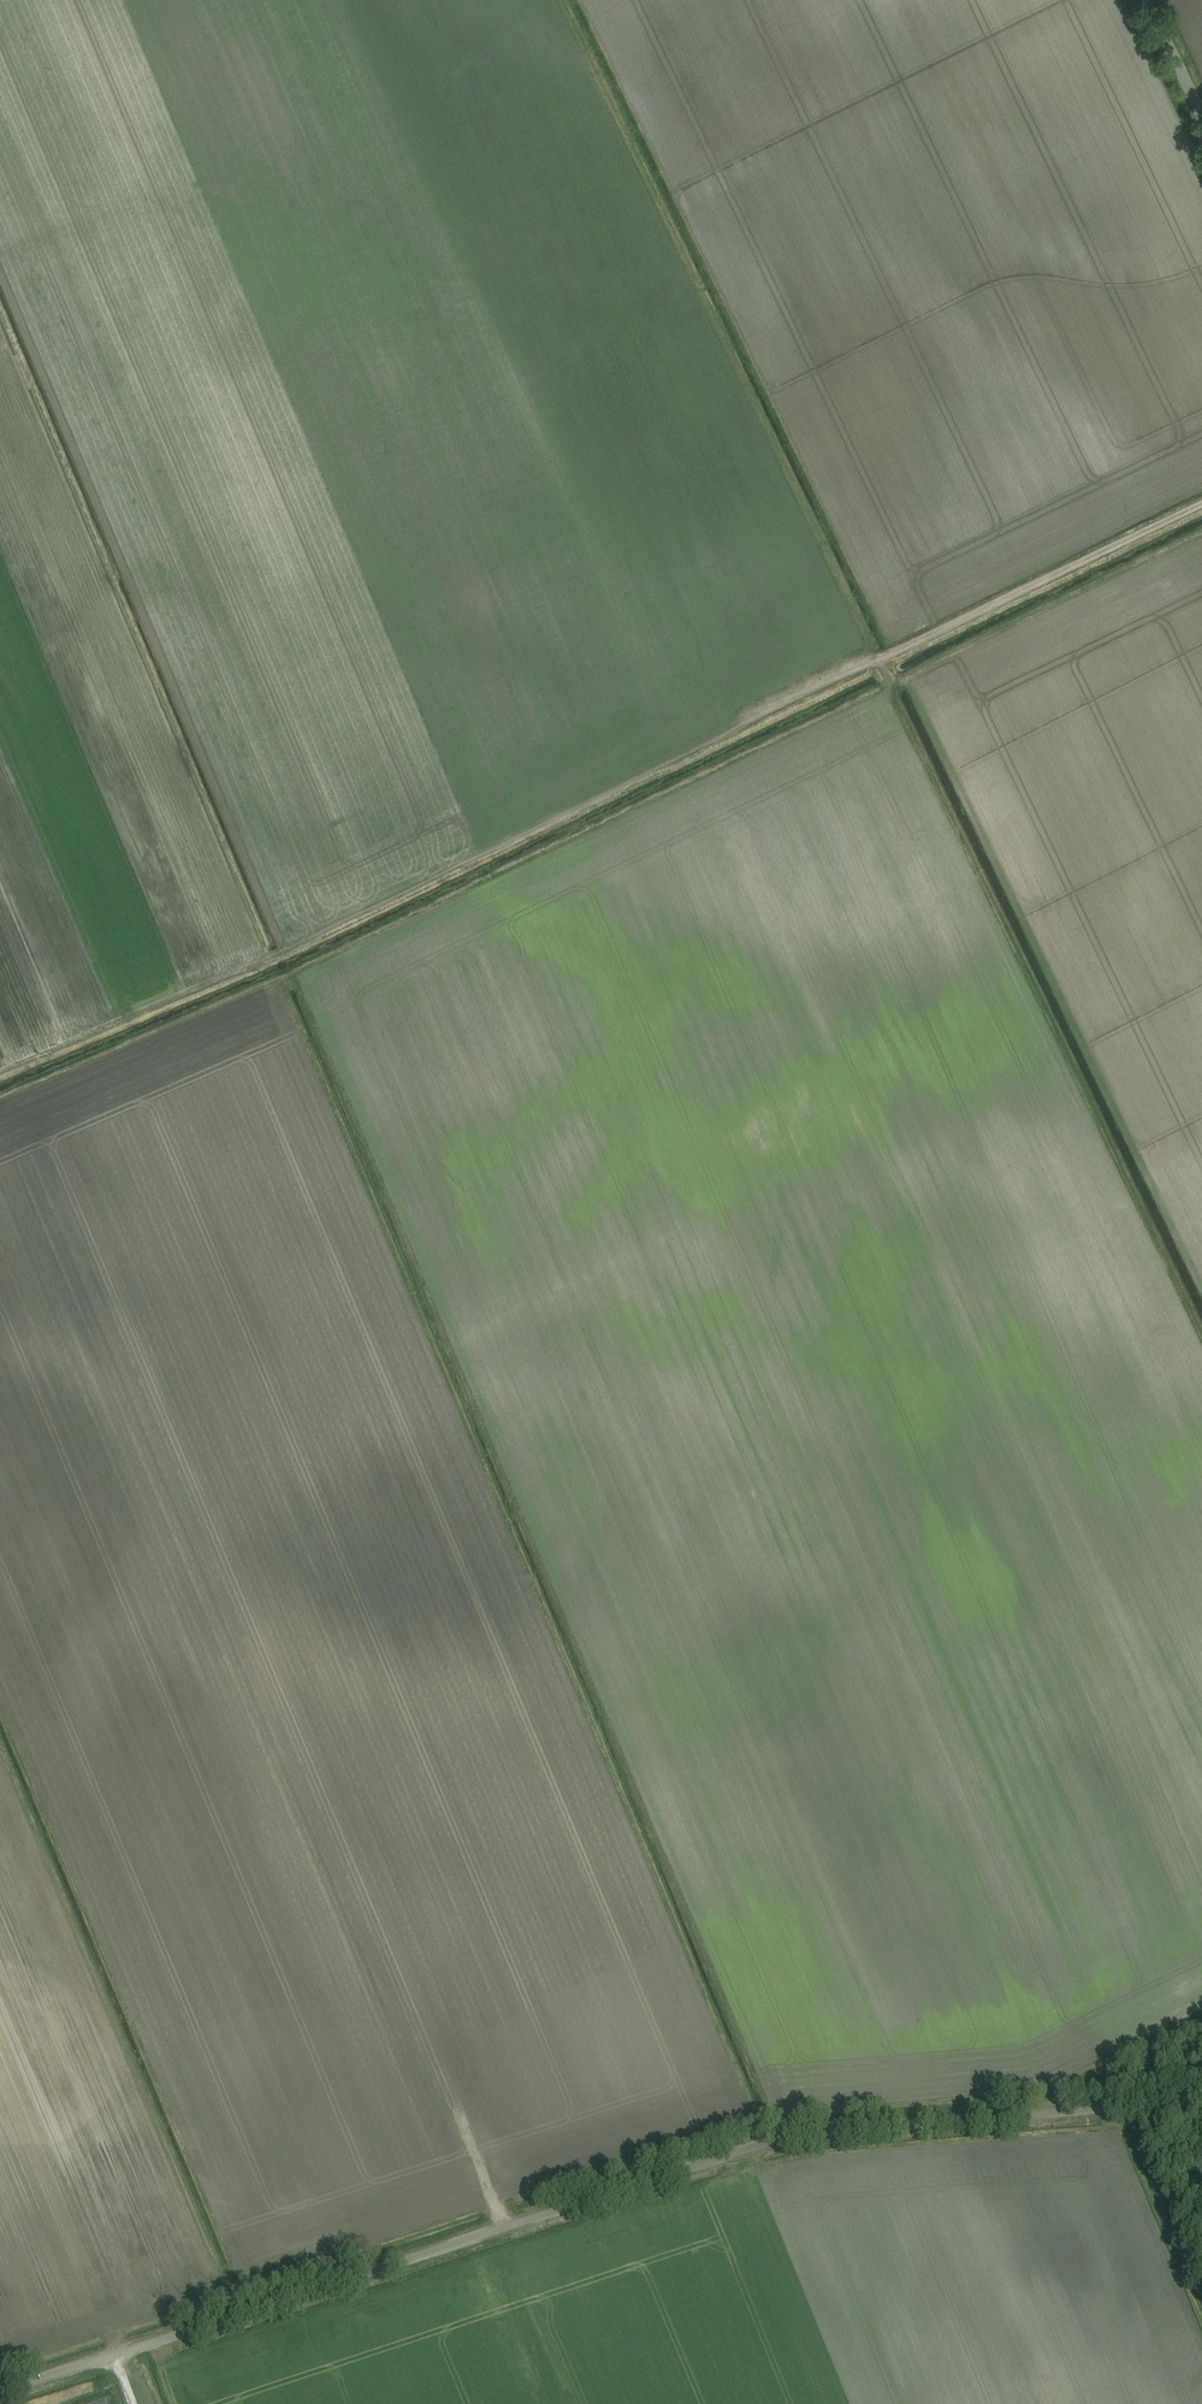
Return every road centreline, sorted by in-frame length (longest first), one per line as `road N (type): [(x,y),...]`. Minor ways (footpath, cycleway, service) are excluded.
road 1 (unclassified): [(0,2393),(767,2142),(1201,2101)]
road 2 (track): [(1201,505),(878,663)]
road 3 (unclassified): [(1201,122),(1143,0)]

